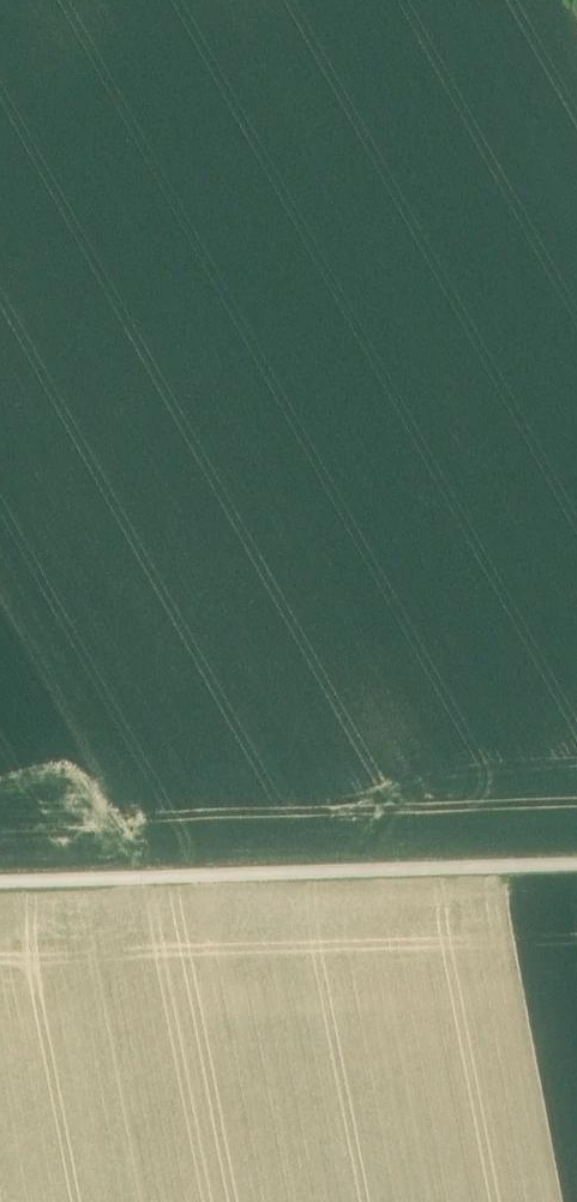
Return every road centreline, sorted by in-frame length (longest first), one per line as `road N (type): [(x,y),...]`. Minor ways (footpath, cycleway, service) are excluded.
road 1 (unclassified): [(0,881),(576,863)]

